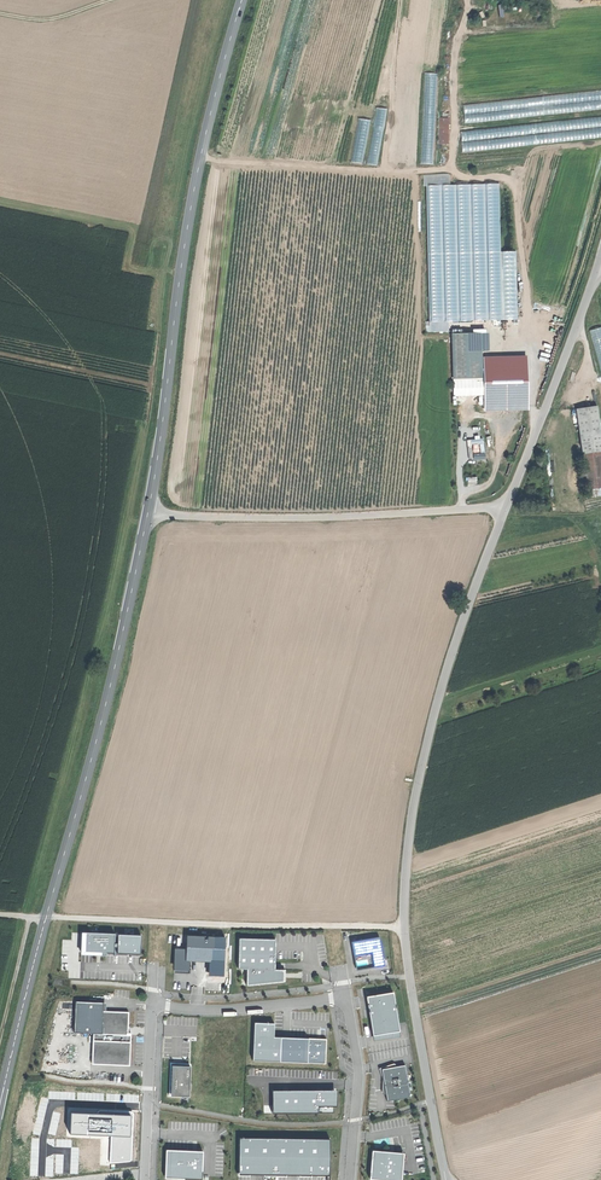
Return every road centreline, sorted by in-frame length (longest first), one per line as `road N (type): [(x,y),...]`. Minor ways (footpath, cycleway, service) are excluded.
road 1 (unclassified): [(445,1179),(412,993),(405,870),(424,758),(505,510)]
road 2 (secondary): [(0,1104),(148,512)]
road 3 (track): [(201,156),(390,174),(451,170),(520,190),(535,429)]
road 4 (secondary): [(148,512),(191,207),(242,0)]
road 5 (track): [(404,927),(46,917)]
road 6 (unclassified): [(505,510),(300,519),(148,512)]
road 7 (unclassified): [(505,510),(596,273)]
road 8 (residential): [(152,1004),(227,1009),(345,996)]
road 9 (residential): [(345,996),(358,1076),(350,1179)]
road 10 (unclassified): [(144,1179),(152,1004)]
road 11 (track): [(390,174),(398,0)]
road 12 (track): [(466,0),(451,170)]
road 13 (track): [(0,1039),(30,917)]

